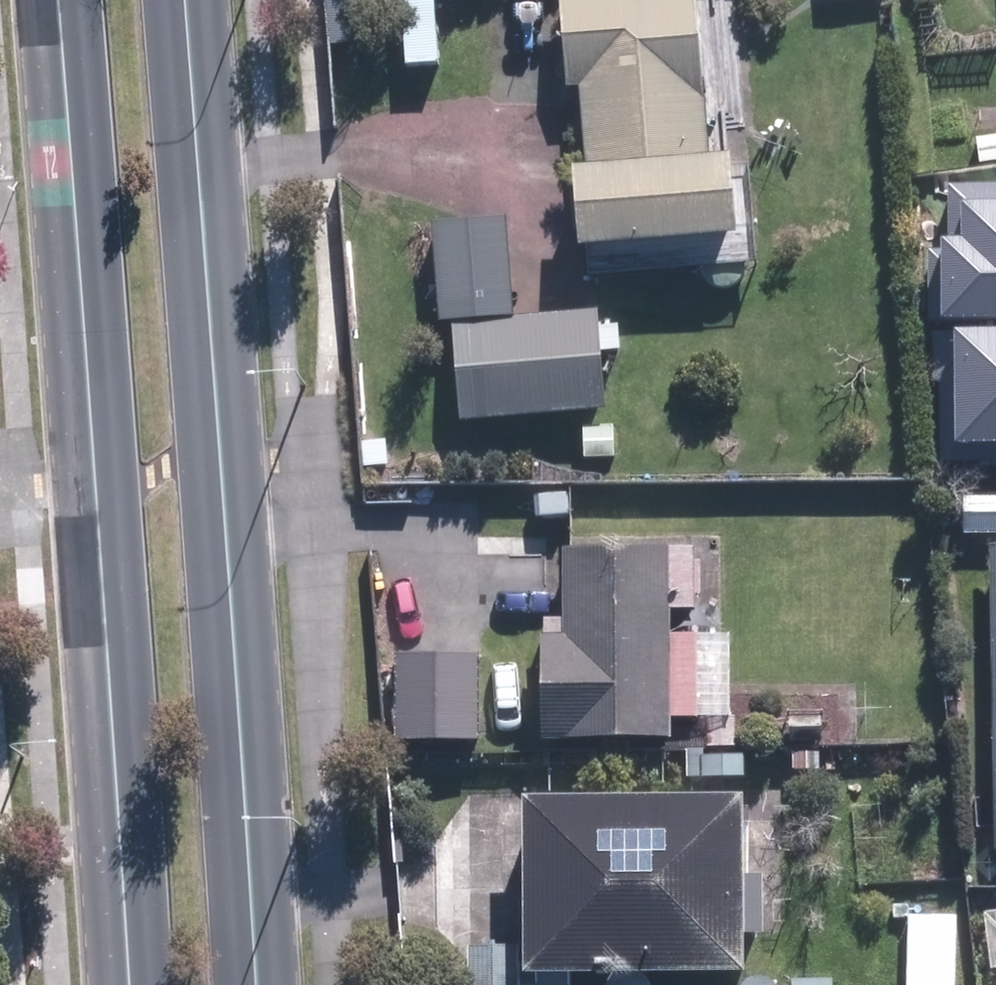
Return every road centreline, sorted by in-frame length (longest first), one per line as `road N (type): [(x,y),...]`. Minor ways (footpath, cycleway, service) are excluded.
road 1 (primary): [(129,984),(59,0)]
road 2 (primary): [(194,0),(263,984)]

